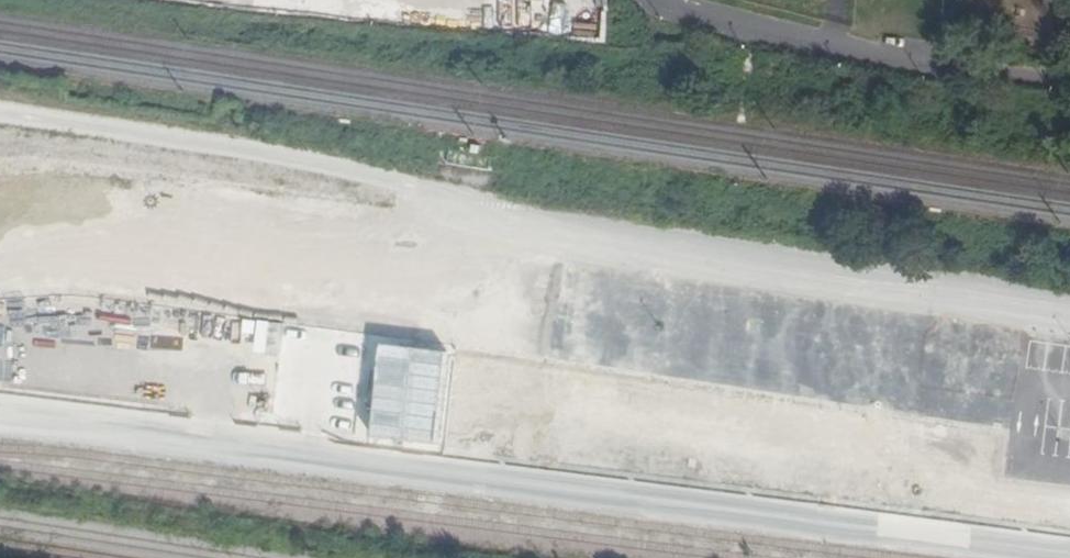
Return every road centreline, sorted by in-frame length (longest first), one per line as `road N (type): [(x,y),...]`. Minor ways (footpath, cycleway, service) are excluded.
road 1 (residential): [(660,0),(867,56),(972,70)]

